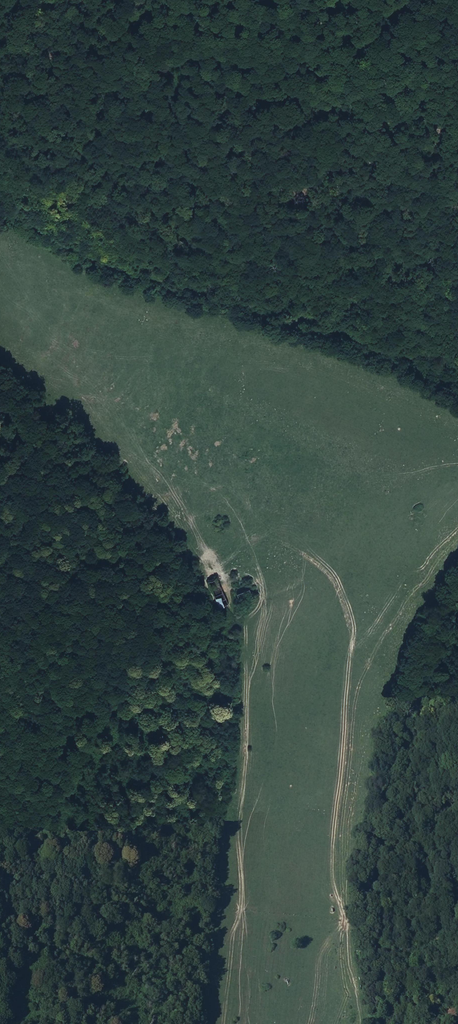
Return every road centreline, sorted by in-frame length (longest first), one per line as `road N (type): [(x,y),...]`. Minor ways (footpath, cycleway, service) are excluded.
road 1 (track): [(0,207),(106,264),(402,355),(457,383)]
road 2 (track): [(457,597),(394,787),(379,864),(381,1023)]

